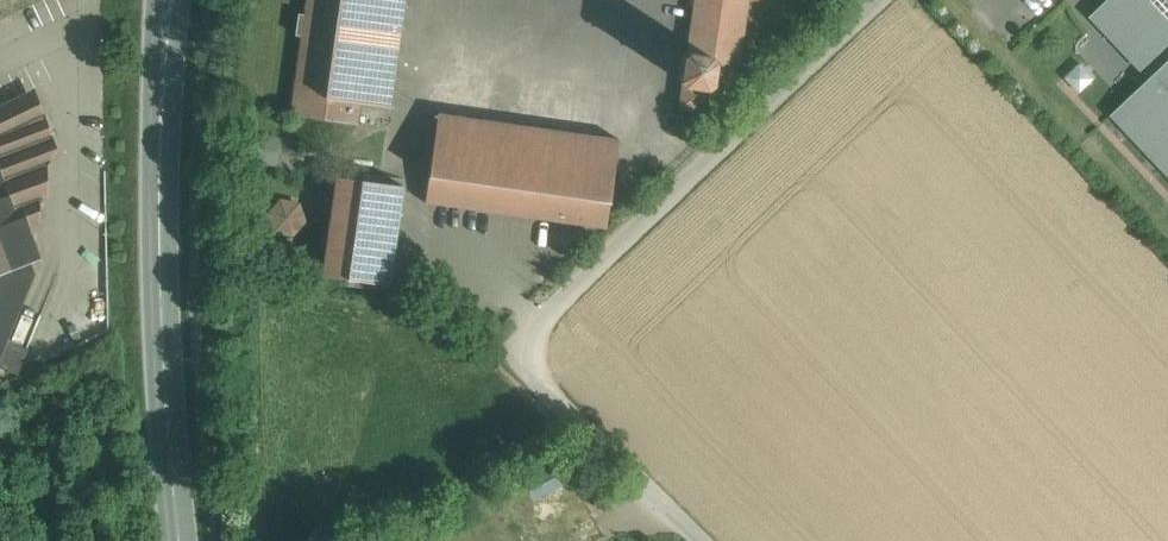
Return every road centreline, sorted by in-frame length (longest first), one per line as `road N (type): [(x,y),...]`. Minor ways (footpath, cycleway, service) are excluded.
road 1 (unclassified): [(713,540),(524,350),(884,0)]
road 2 (primary): [(175,0),(165,203),(189,540)]

